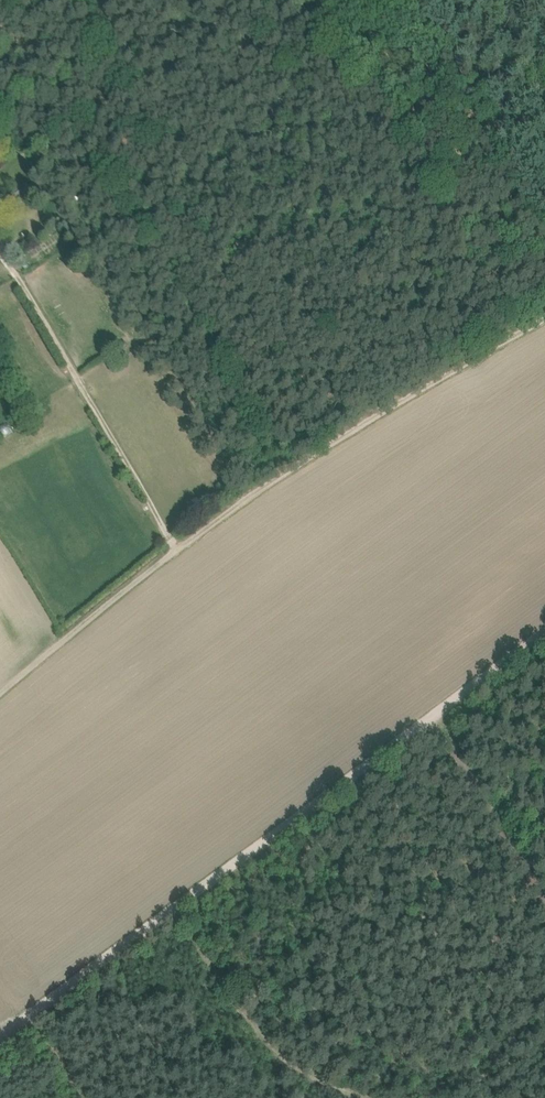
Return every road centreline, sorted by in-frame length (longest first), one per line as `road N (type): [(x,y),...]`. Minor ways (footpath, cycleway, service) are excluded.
road 1 (track): [(0,697),(293,467),(544,316)]
road 2 (track): [(430,719),(0,1036)]
road 3 (track): [(430,719),(544,919)]
road 4 (track): [(544,633),(430,719)]

